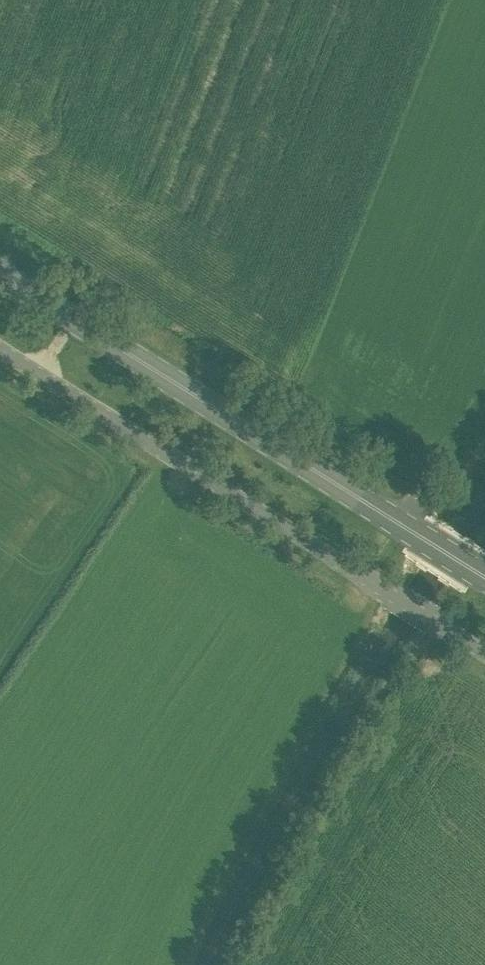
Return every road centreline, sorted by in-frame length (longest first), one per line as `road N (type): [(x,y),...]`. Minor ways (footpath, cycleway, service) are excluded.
road 1 (unclassified): [(484,675),(0,362)]
road 2 (primary): [(484,581),(0,271)]

